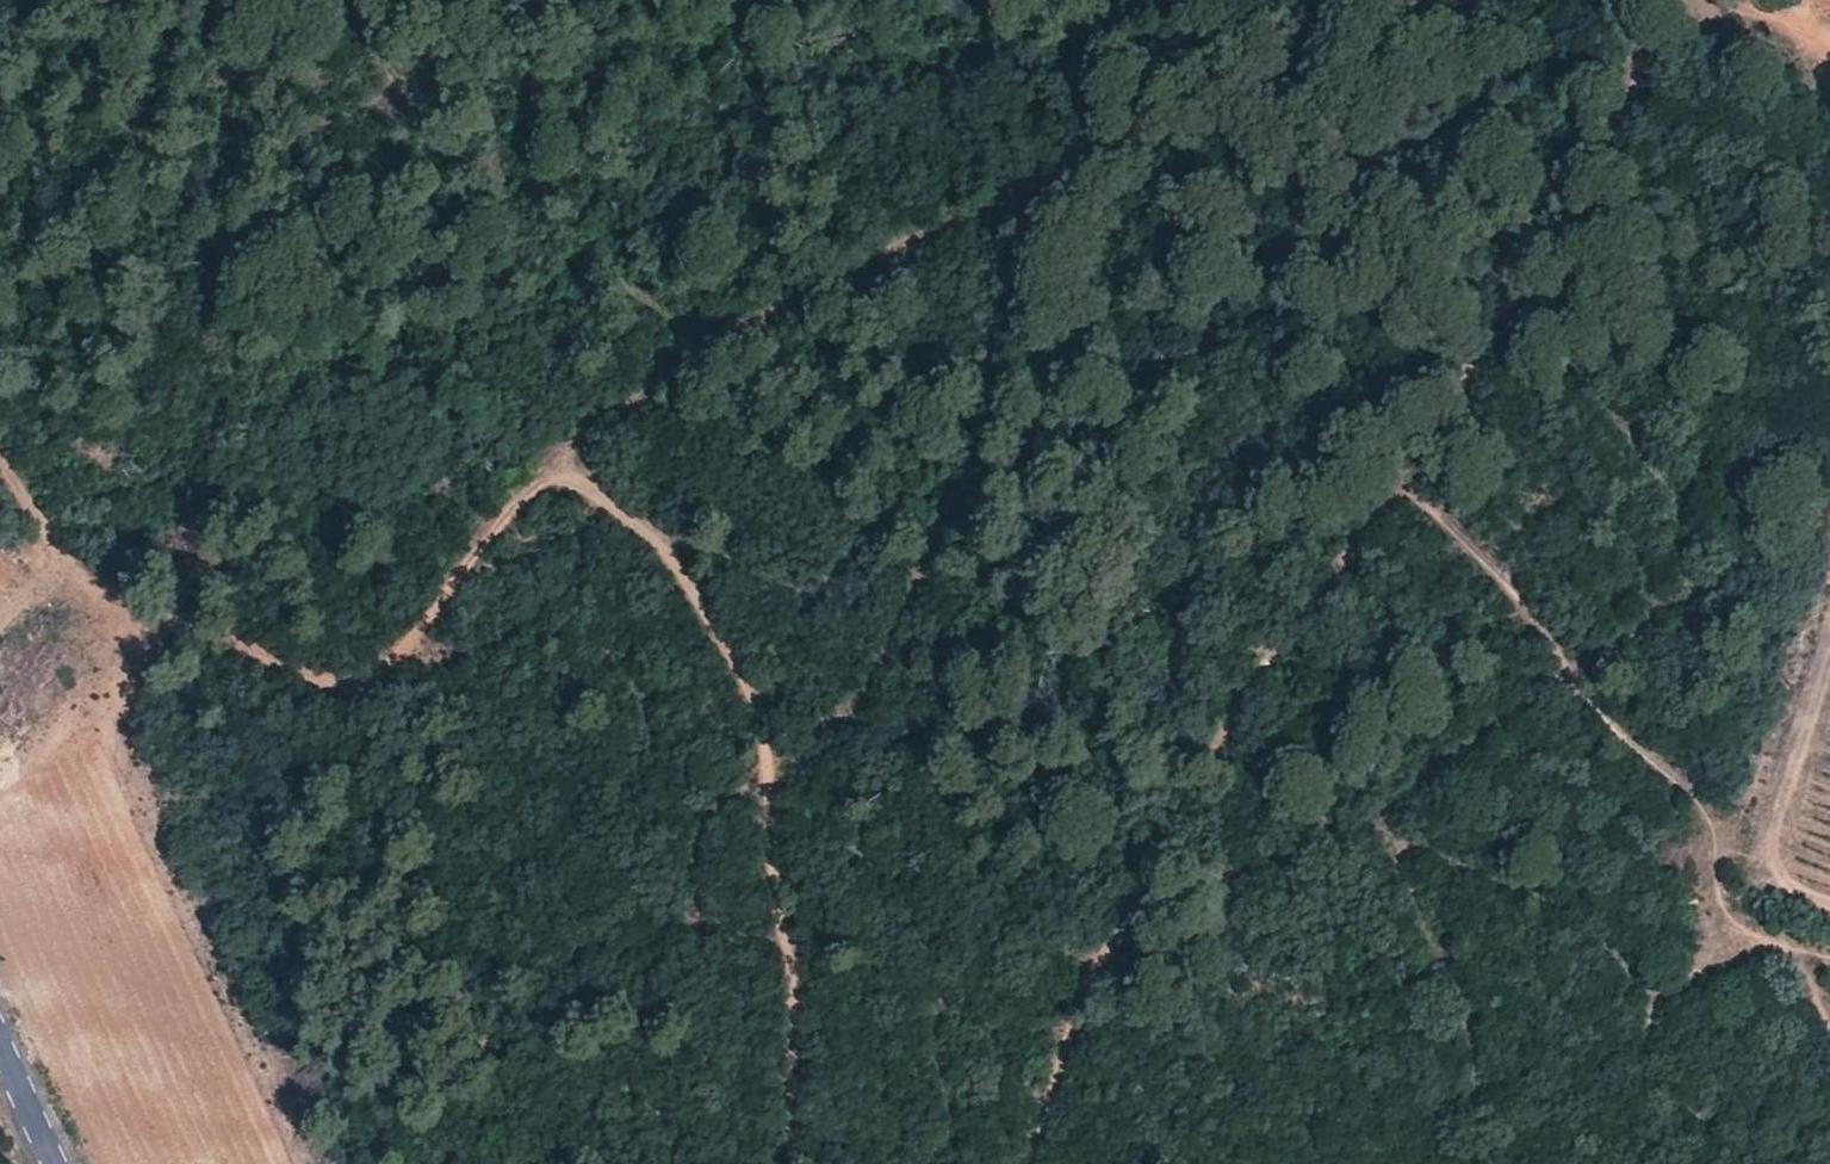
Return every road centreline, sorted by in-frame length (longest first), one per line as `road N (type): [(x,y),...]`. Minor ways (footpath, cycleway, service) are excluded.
road 1 (track): [(1829,587),(1762,752),(1720,884),(1751,940),(1829,955)]
road 2 (tertiary): [(0,1046),(54,1163)]

